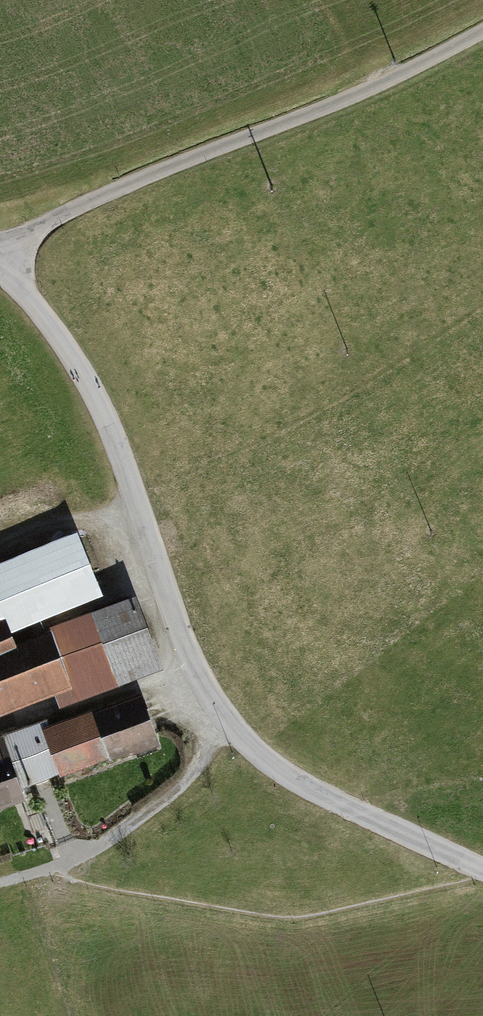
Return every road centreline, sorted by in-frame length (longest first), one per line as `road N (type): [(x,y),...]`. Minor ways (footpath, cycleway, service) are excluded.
road 1 (unclassified): [(482,869),(303,784),(228,722),(189,654),(86,381),(35,307),(0,272)]
road 2 (unclassified): [(0,255),(90,202),(379,85),(482,31)]
road 3 (track): [(228,722),(180,786),(110,840),(45,871)]

